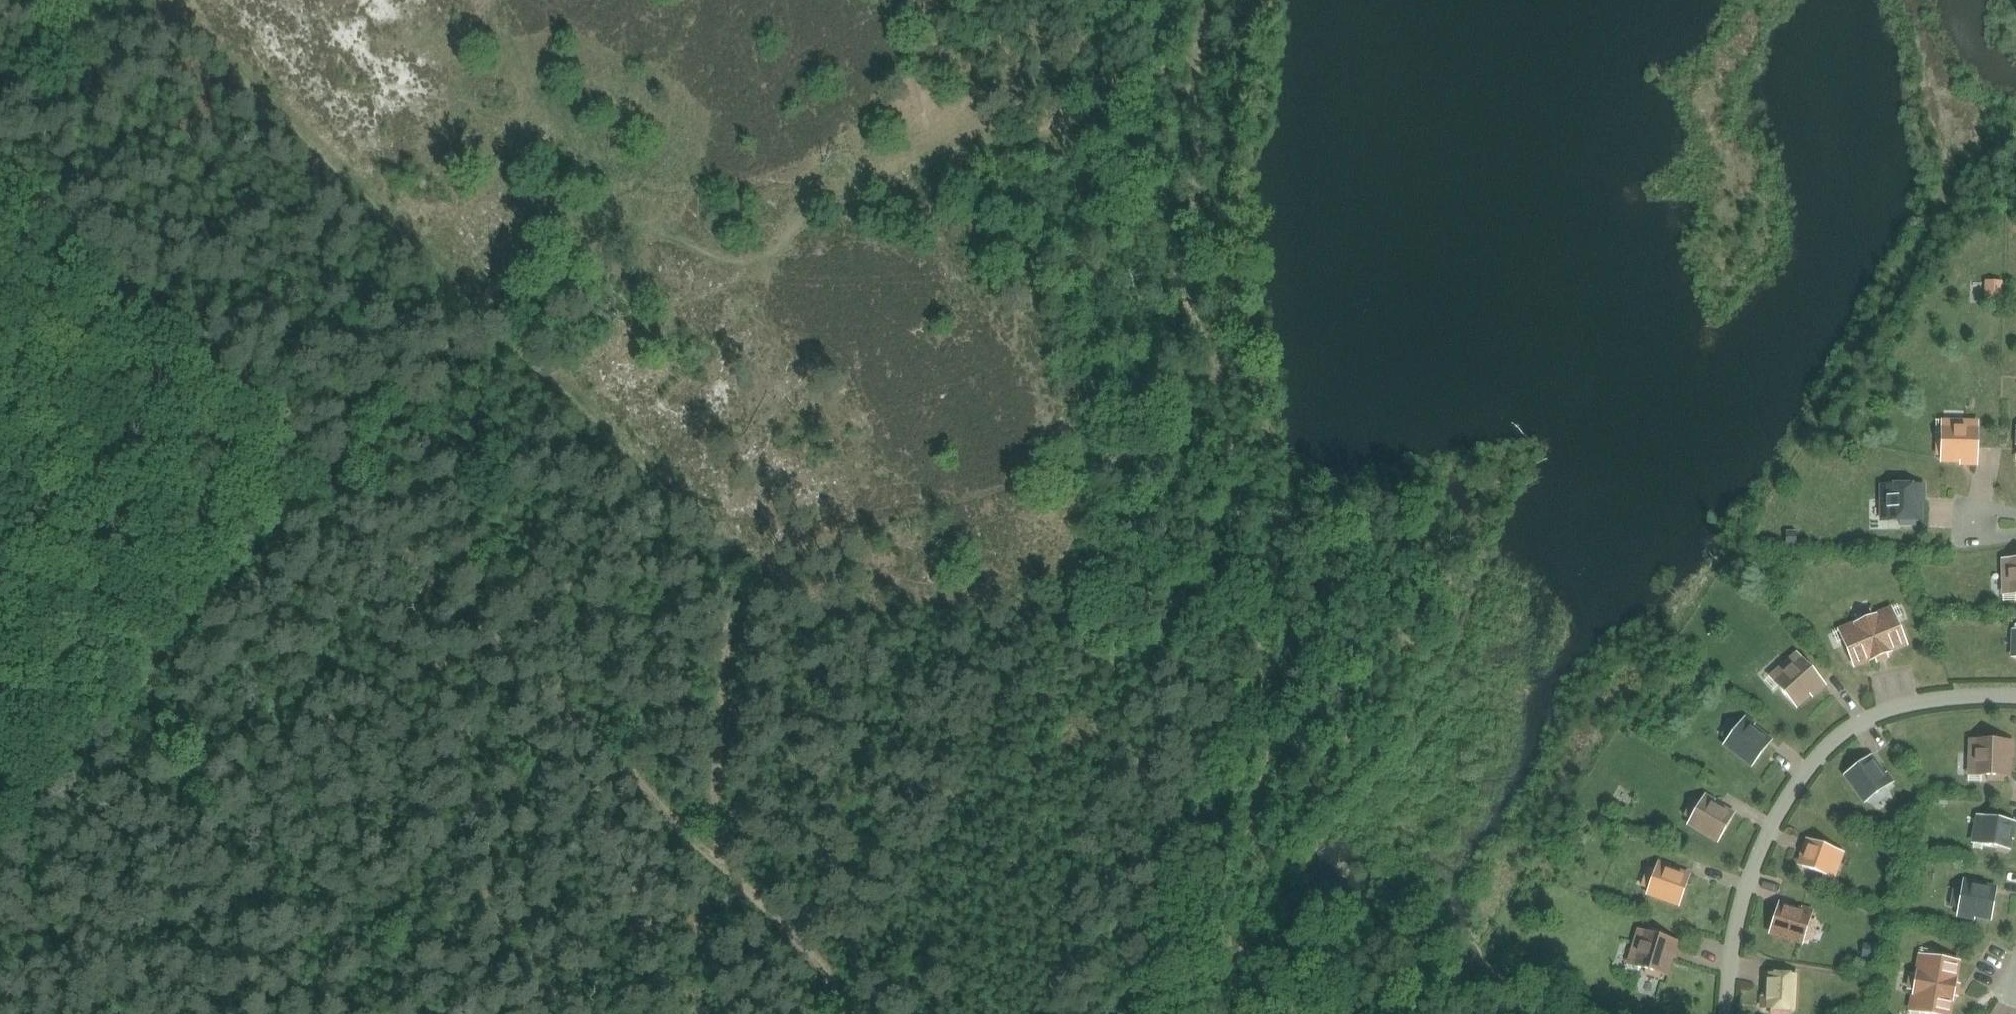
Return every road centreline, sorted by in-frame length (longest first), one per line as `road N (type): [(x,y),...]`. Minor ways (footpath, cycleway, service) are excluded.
road 1 (track): [(0,150),(838,978)]
road 2 (track): [(493,333),(717,550),(722,863)]
road 3 (track): [(160,0),(493,333)]
road 4 (track): [(341,493),(493,333)]

